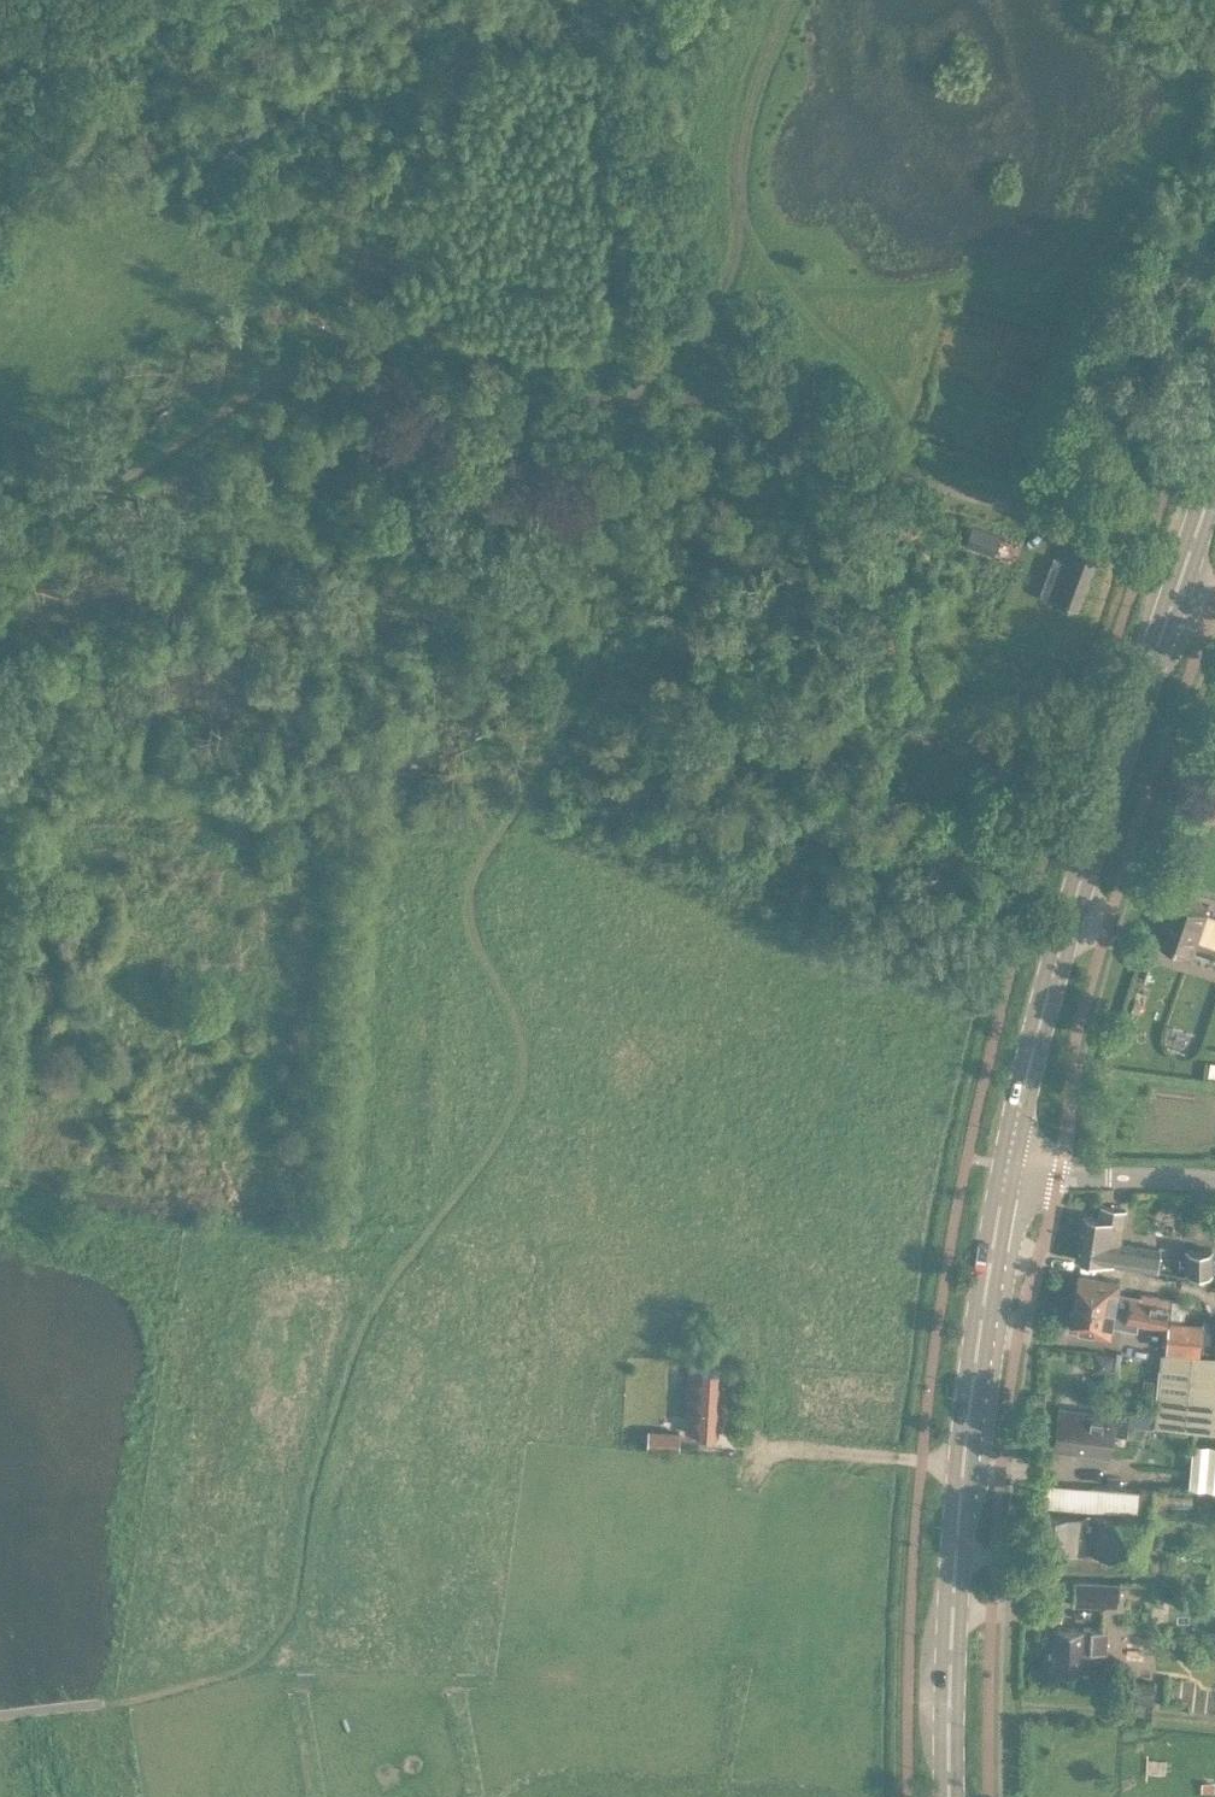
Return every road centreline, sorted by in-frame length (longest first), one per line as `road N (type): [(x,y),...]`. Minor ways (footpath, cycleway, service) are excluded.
road 1 (track): [(1146,553),(1015,504),(927,485),(432,396),(331,385),(245,402),(0,567)]
road 2 (secondary): [(1007,1166),(1053,974),(1214,482)]
road 3 (secondary): [(949,1796),(963,1470),(1007,1166)]
road 4 (track): [(792,0),(734,160),(739,210),(775,271),(881,367),(906,411),(927,485)]
road 5 (unclassified): [(1214,1183),(1059,1179),(1007,1166)]

